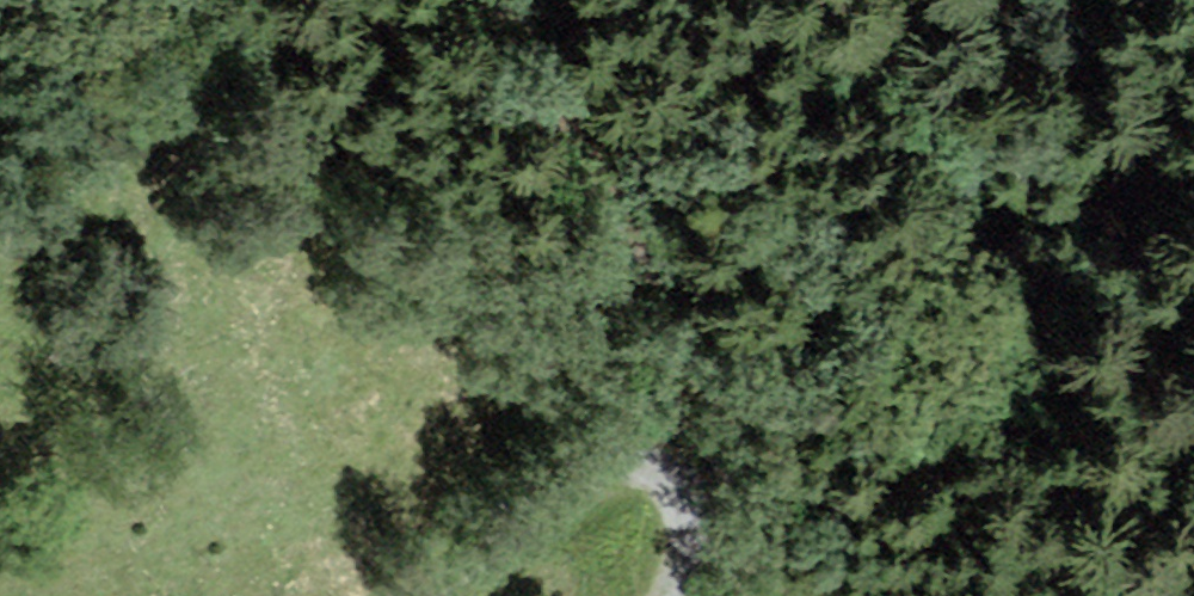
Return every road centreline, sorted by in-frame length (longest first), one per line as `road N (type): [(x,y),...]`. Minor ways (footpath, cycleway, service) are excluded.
road 1 (track): [(653,475),(672,345),(615,186),(502,0)]
road 2 (track): [(663,595),(675,578),(679,528),(672,490),(625,464),(567,484),(528,524),(426,595)]

